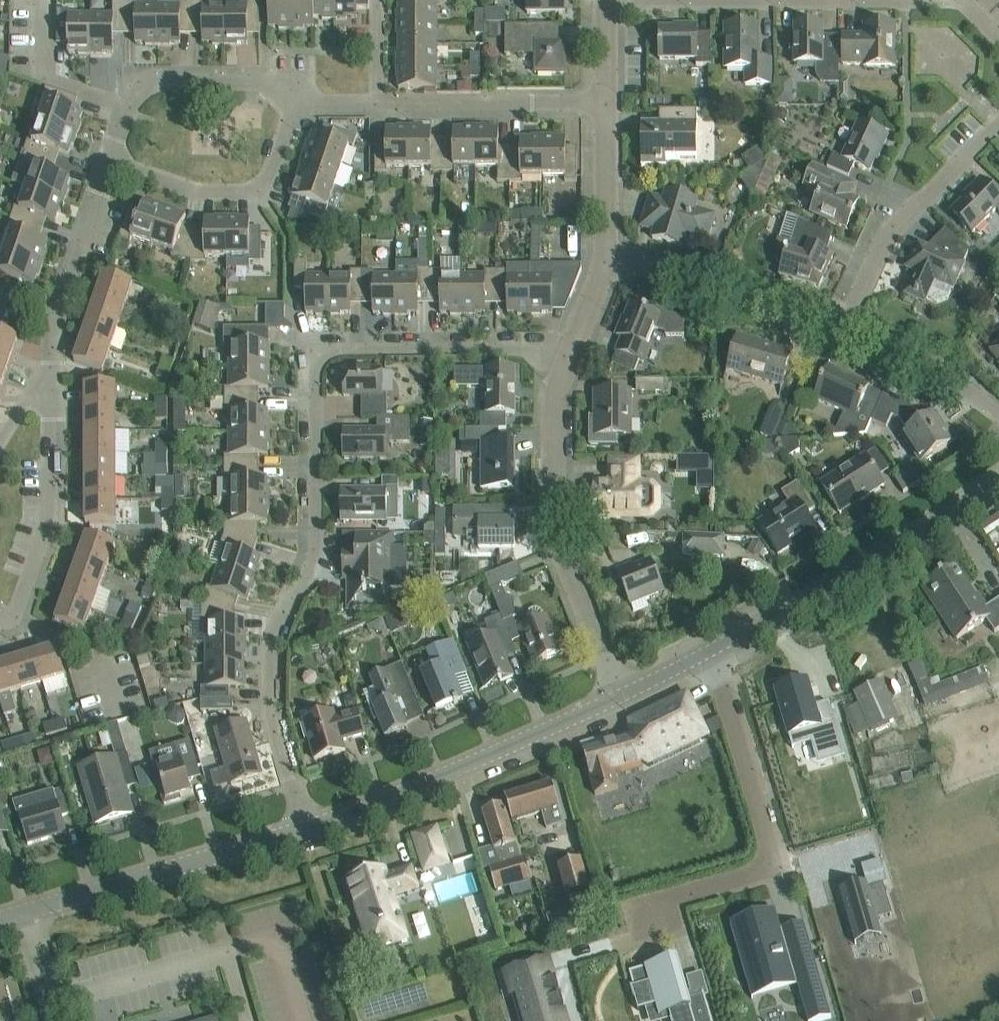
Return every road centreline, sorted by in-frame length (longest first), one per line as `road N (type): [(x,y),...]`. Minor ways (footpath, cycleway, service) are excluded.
road 1 (residential): [(303,828),(270,695),(283,611),(312,546),(314,368),(329,354),(575,347)]
road 2 (residential): [(998,33),(970,1),(607,1)]
road 3 (residential): [(620,697),(574,585),(555,512),(560,393),(575,347)]
road 4 (residential): [(705,654),(769,850),(751,874),(630,911)]
road 5 (tertiary): [(705,654),(998,475)]
road 6 (tertiary): [(303,828),(620,697)]
road 7 (tertiary): [(0,919),(303,828)]
road 8 (residential): [(842,330),(893,233),(998,125)]
road 9 (residential): [(112,161),(201,193),(260,187),(294,99)]
road 10 (residential): [(606,259),(842,330)]
road 11 (residential): [(112,161),(57,323),(53,390)]
road 12 (residential): [(53,390),(51,520),(16,618)]
road 13 (residential): [(608,103),(378,104)]
road 14 (residential): [(294,99),(258,80),(165,80),(143,84),(129,107)]
road 15 (residential): [(842,330),(941,376),(998,413)]
road 16 (residential): [(16,618),(101,657),(119,717)]
road 17 (residential): [(606,259),(608,103)]

